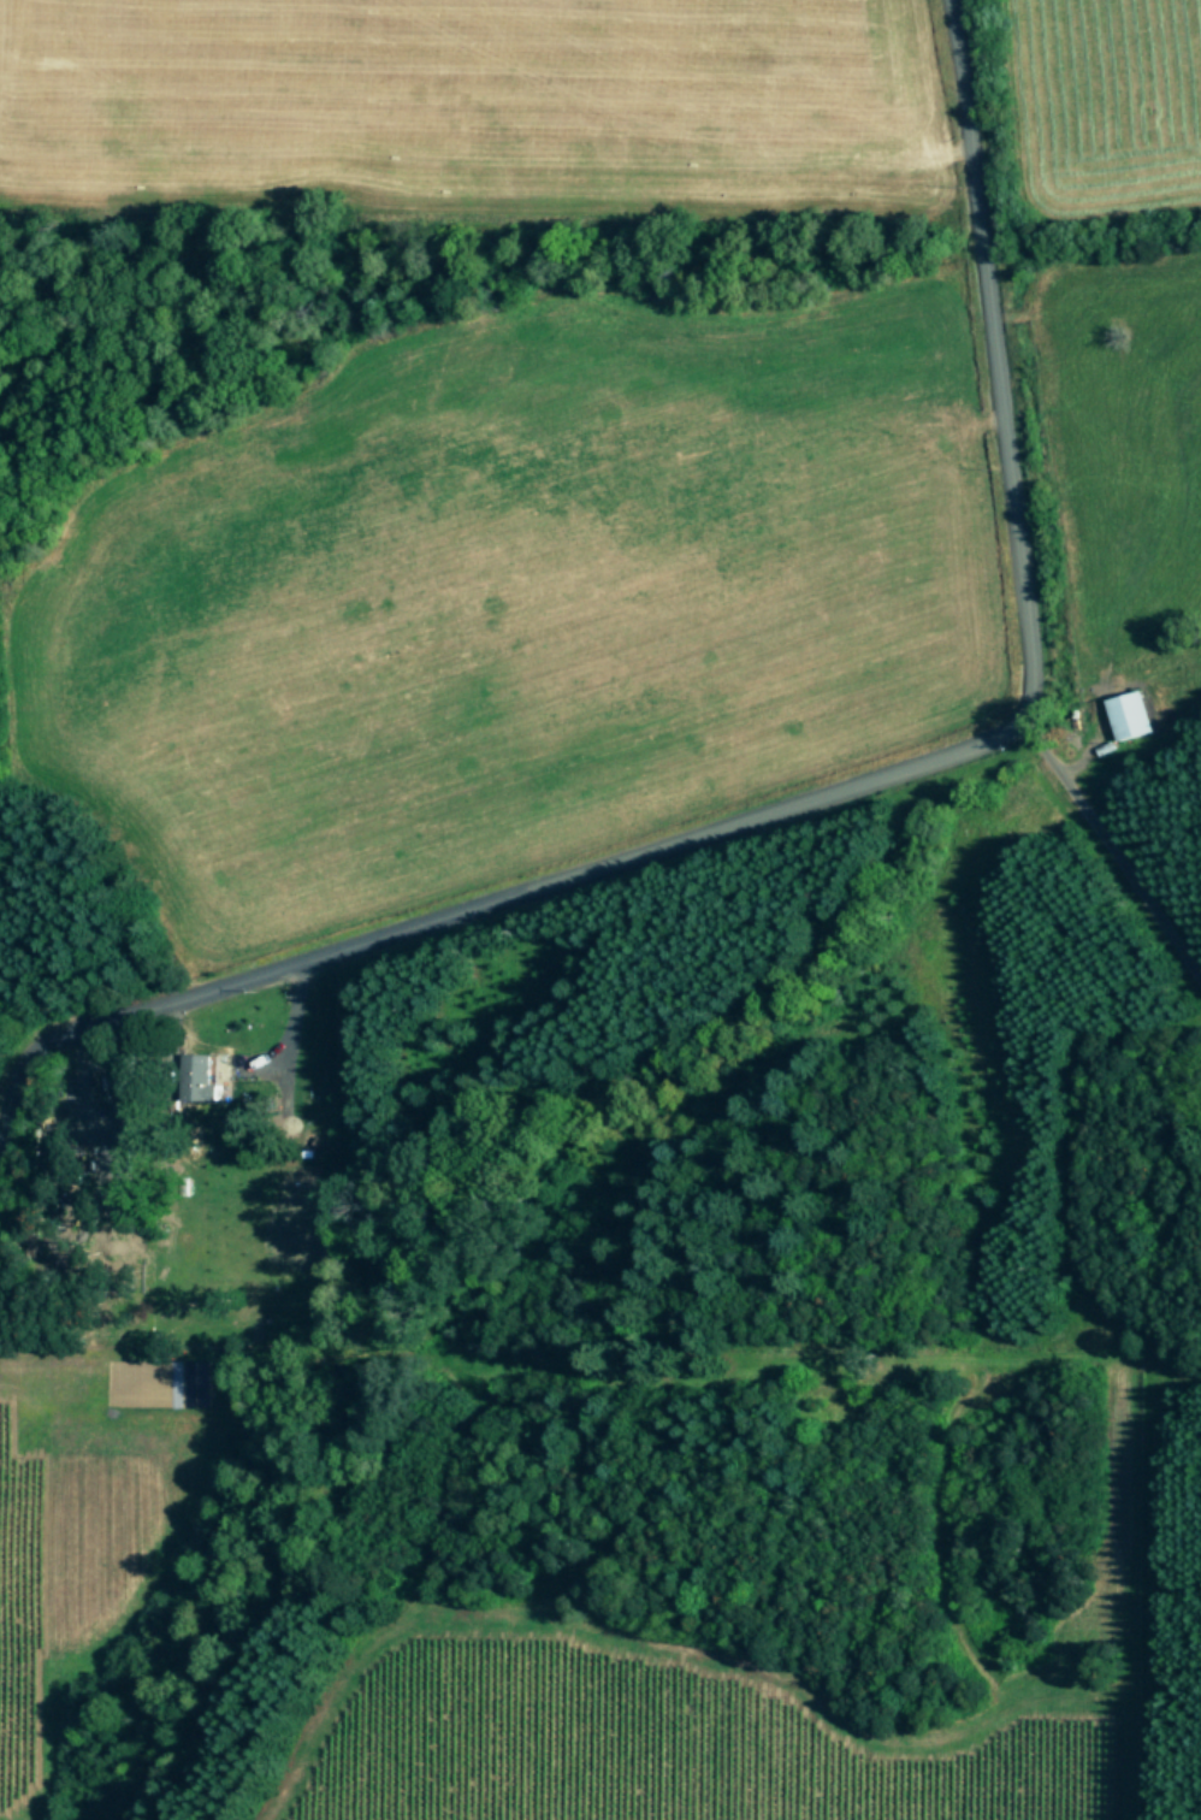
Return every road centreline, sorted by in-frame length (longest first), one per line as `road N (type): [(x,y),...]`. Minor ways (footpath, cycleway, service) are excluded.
road 1 (residential): [(0,1136),(17,1068),(32,1044),(984,740),(1016,720),(1028,655),(945,0)]

